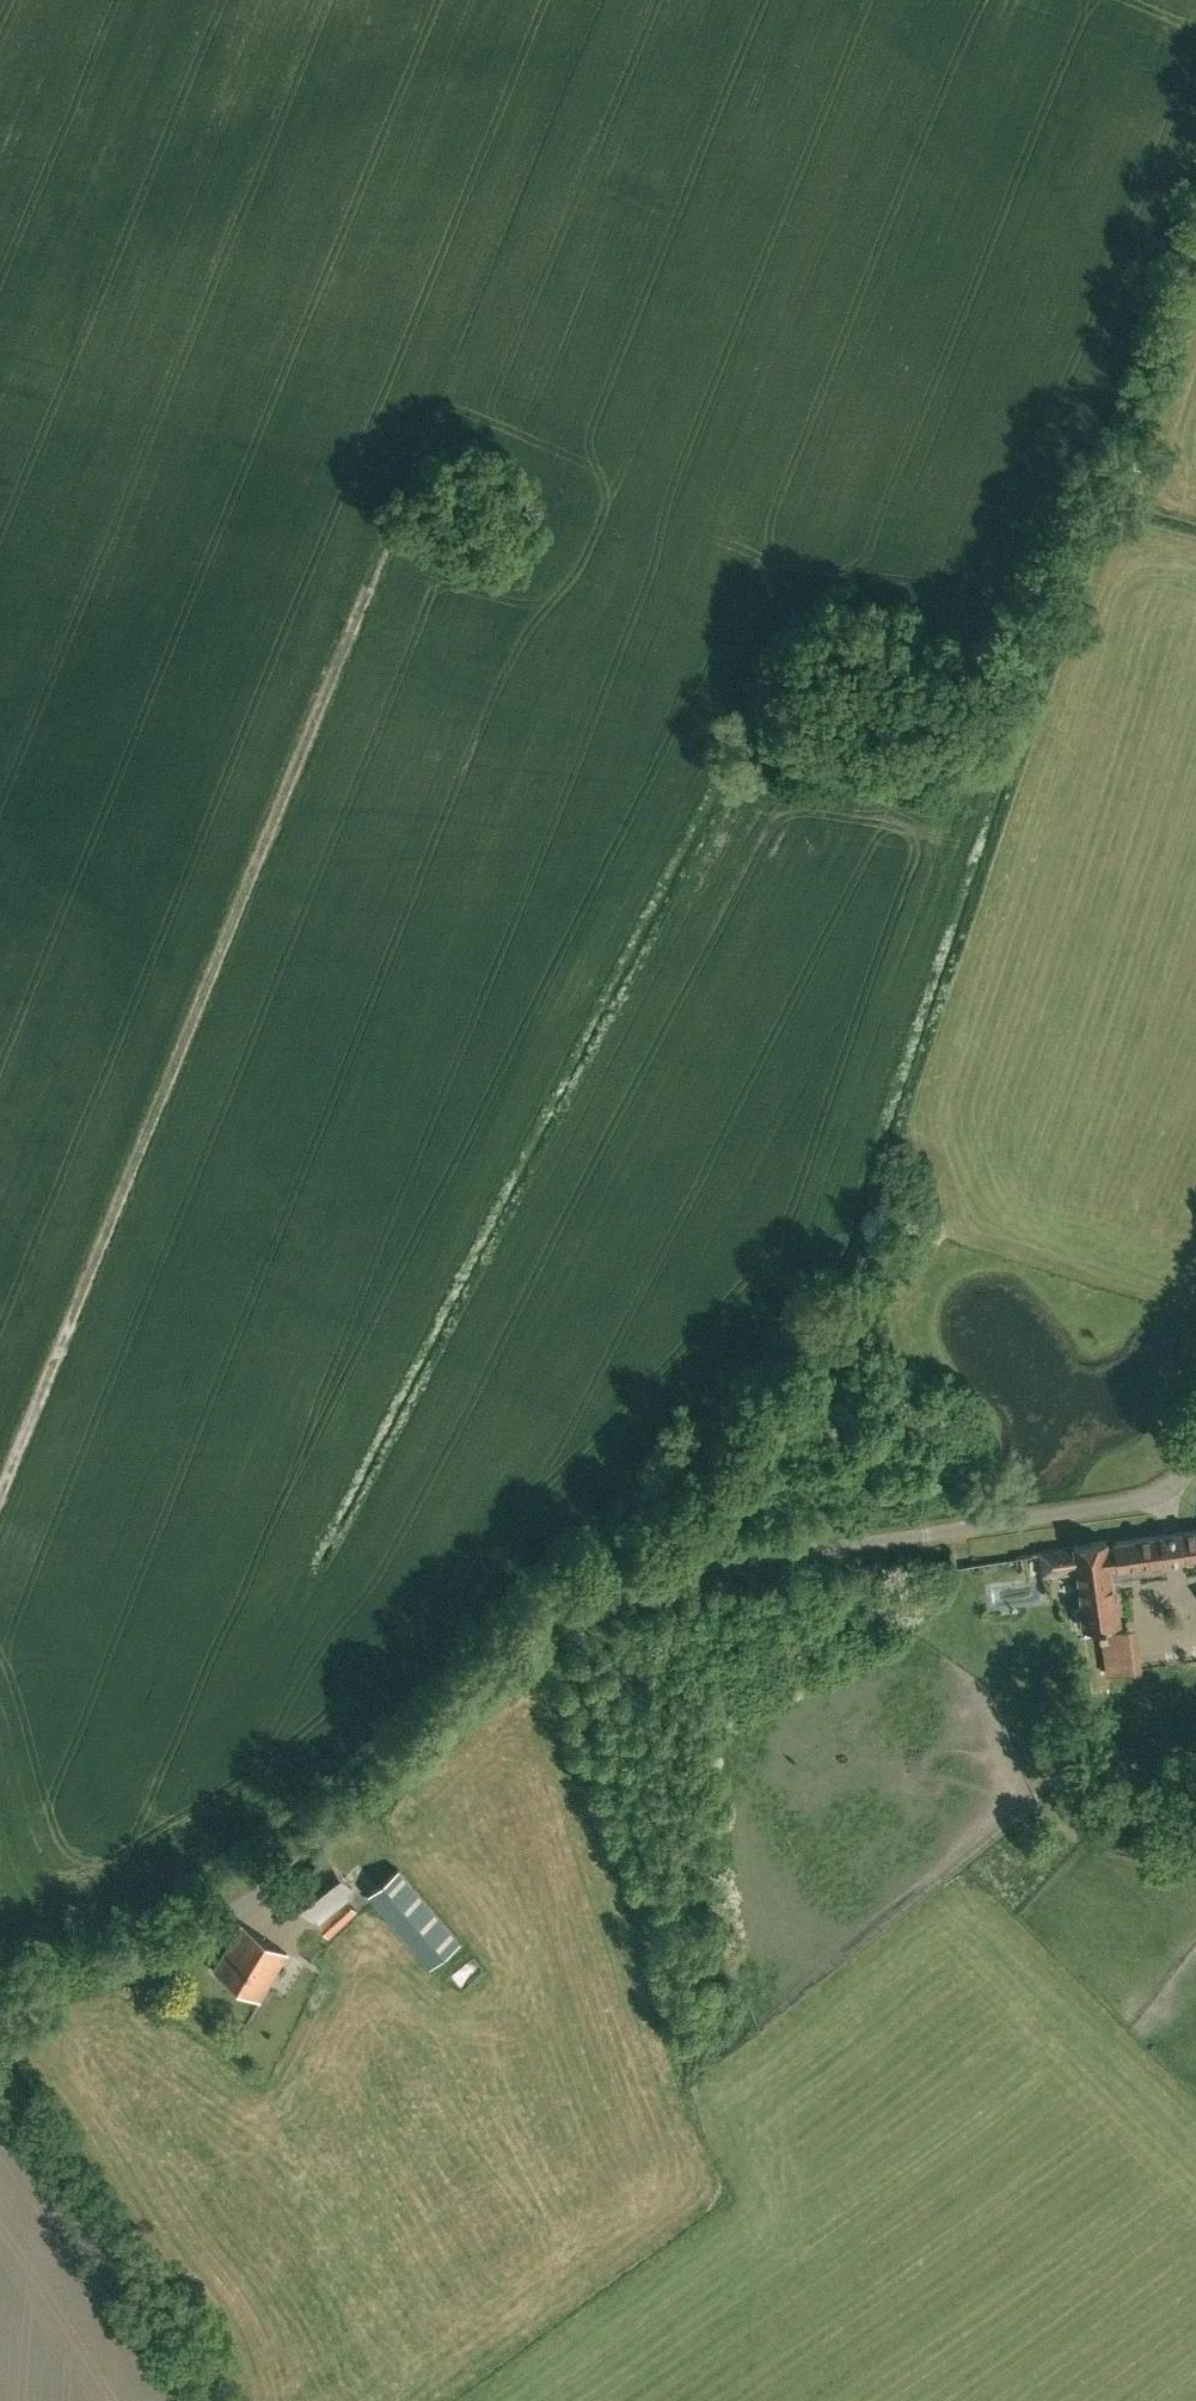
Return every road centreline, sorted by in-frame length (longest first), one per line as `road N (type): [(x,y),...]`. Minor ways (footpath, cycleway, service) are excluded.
road 1 (unclassified): [(0,1982),(42,1980),(162,1951),(280,1879),(375,1801),(531,1630),(604,1579),(1127,1501),(1195,1444)]

